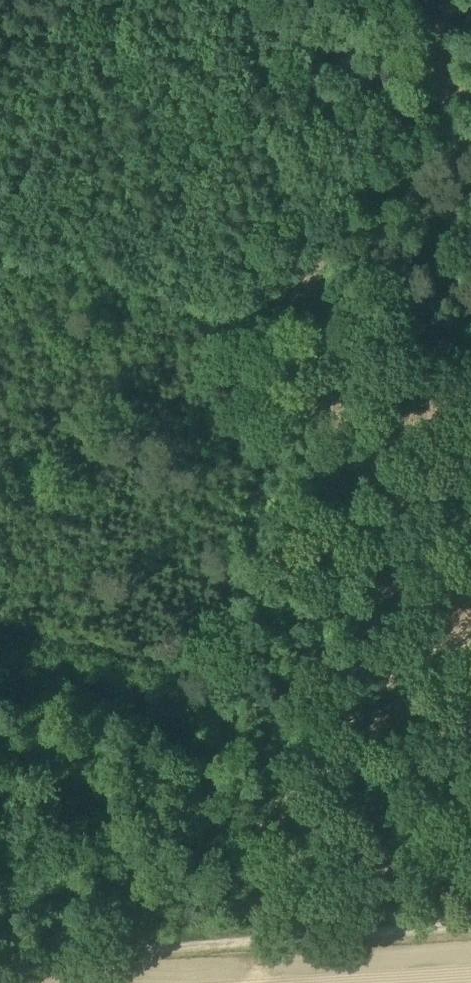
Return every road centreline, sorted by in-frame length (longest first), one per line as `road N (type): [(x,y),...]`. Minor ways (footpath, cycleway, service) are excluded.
road 1 (track): [(0,970),(83,956),(470,932)]

